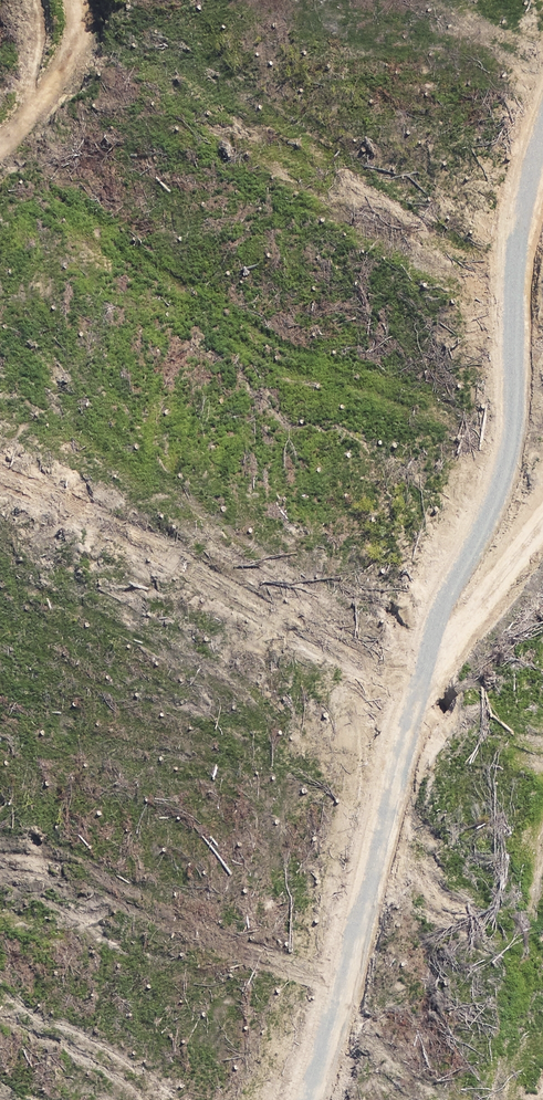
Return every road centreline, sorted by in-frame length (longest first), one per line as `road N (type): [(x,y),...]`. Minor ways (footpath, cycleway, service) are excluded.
road 1 (track): [(309,1099),(437,620),(509,458),(520,233),(542,130)]
road 2 (track): [(425,668),(542,526)]
road 3 (track): [(73,0),(78,29),(56,86),(0,147)]

